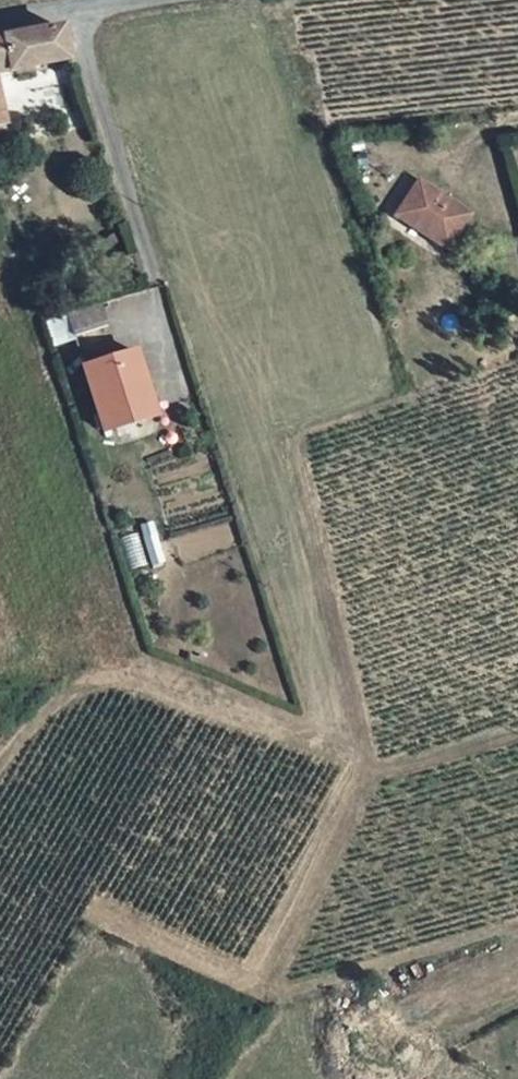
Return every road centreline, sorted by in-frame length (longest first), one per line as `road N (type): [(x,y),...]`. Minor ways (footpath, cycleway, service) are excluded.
road 1 (unclassified): [(0,19),(158,0)]

